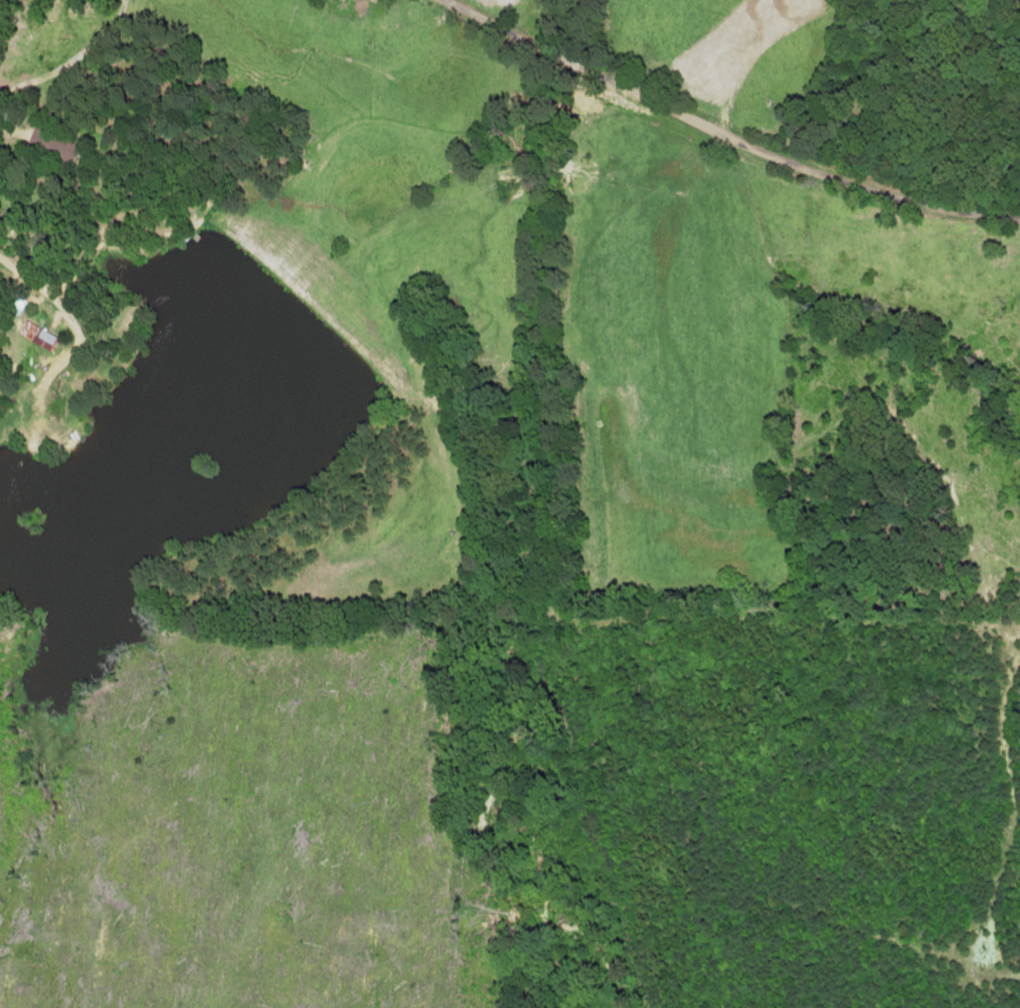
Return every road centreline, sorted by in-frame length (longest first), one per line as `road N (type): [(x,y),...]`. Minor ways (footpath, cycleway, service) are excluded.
road 1 (residential): [(1019,215),(884,193),(664,112),(427,0)]

